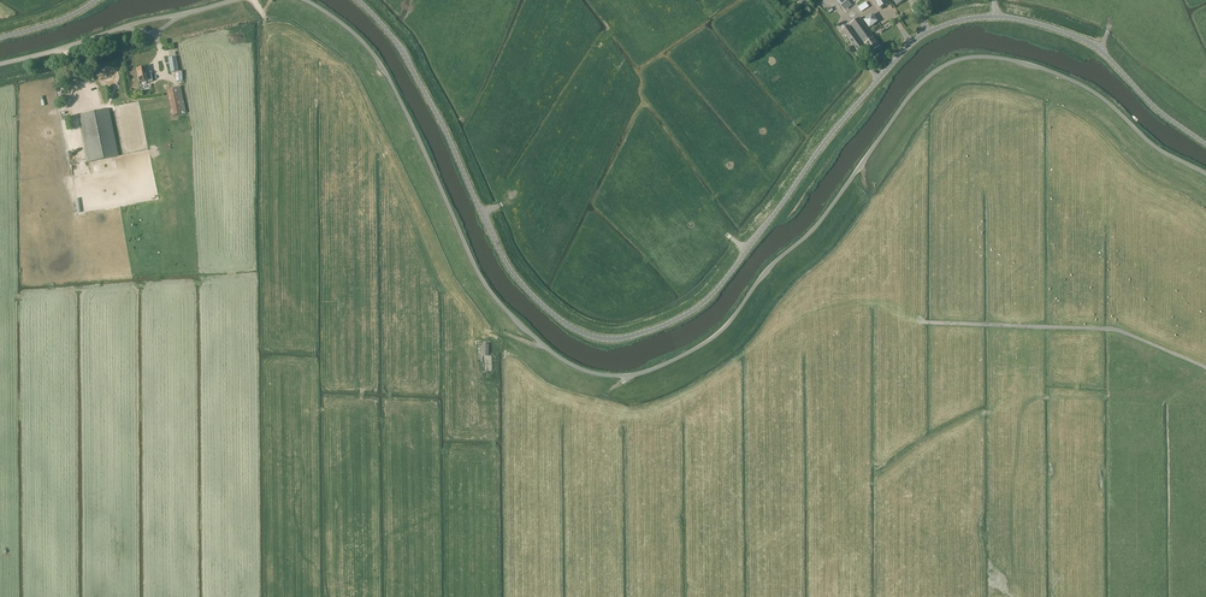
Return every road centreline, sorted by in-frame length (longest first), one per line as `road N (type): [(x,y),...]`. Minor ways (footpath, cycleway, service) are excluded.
road 1 (unclassified): [(304,0),(354,34),(384,70),(485,286),(557,357),(604,375),(648,371),(722,331),(766,271),(818,224),(915,90),(957,60),(991,57),(1062,76),(1103,99),(1160,150),(1205,174)]
road 2 (unclassified): [(357,0),(402,51),(522,284),(565,324),(595,337),(639,334),(705,303),(890,67),(947,25),(1012,18),(1085,41),(1205,144)]
road 3 (track): [(1205,368),(1115,329),(930,322)]
road 4 (unclassified): [(0,64),(236,0)]
road 5 (track): [(391,406),(402,368),(430,352),(498,330),(546,348)]

